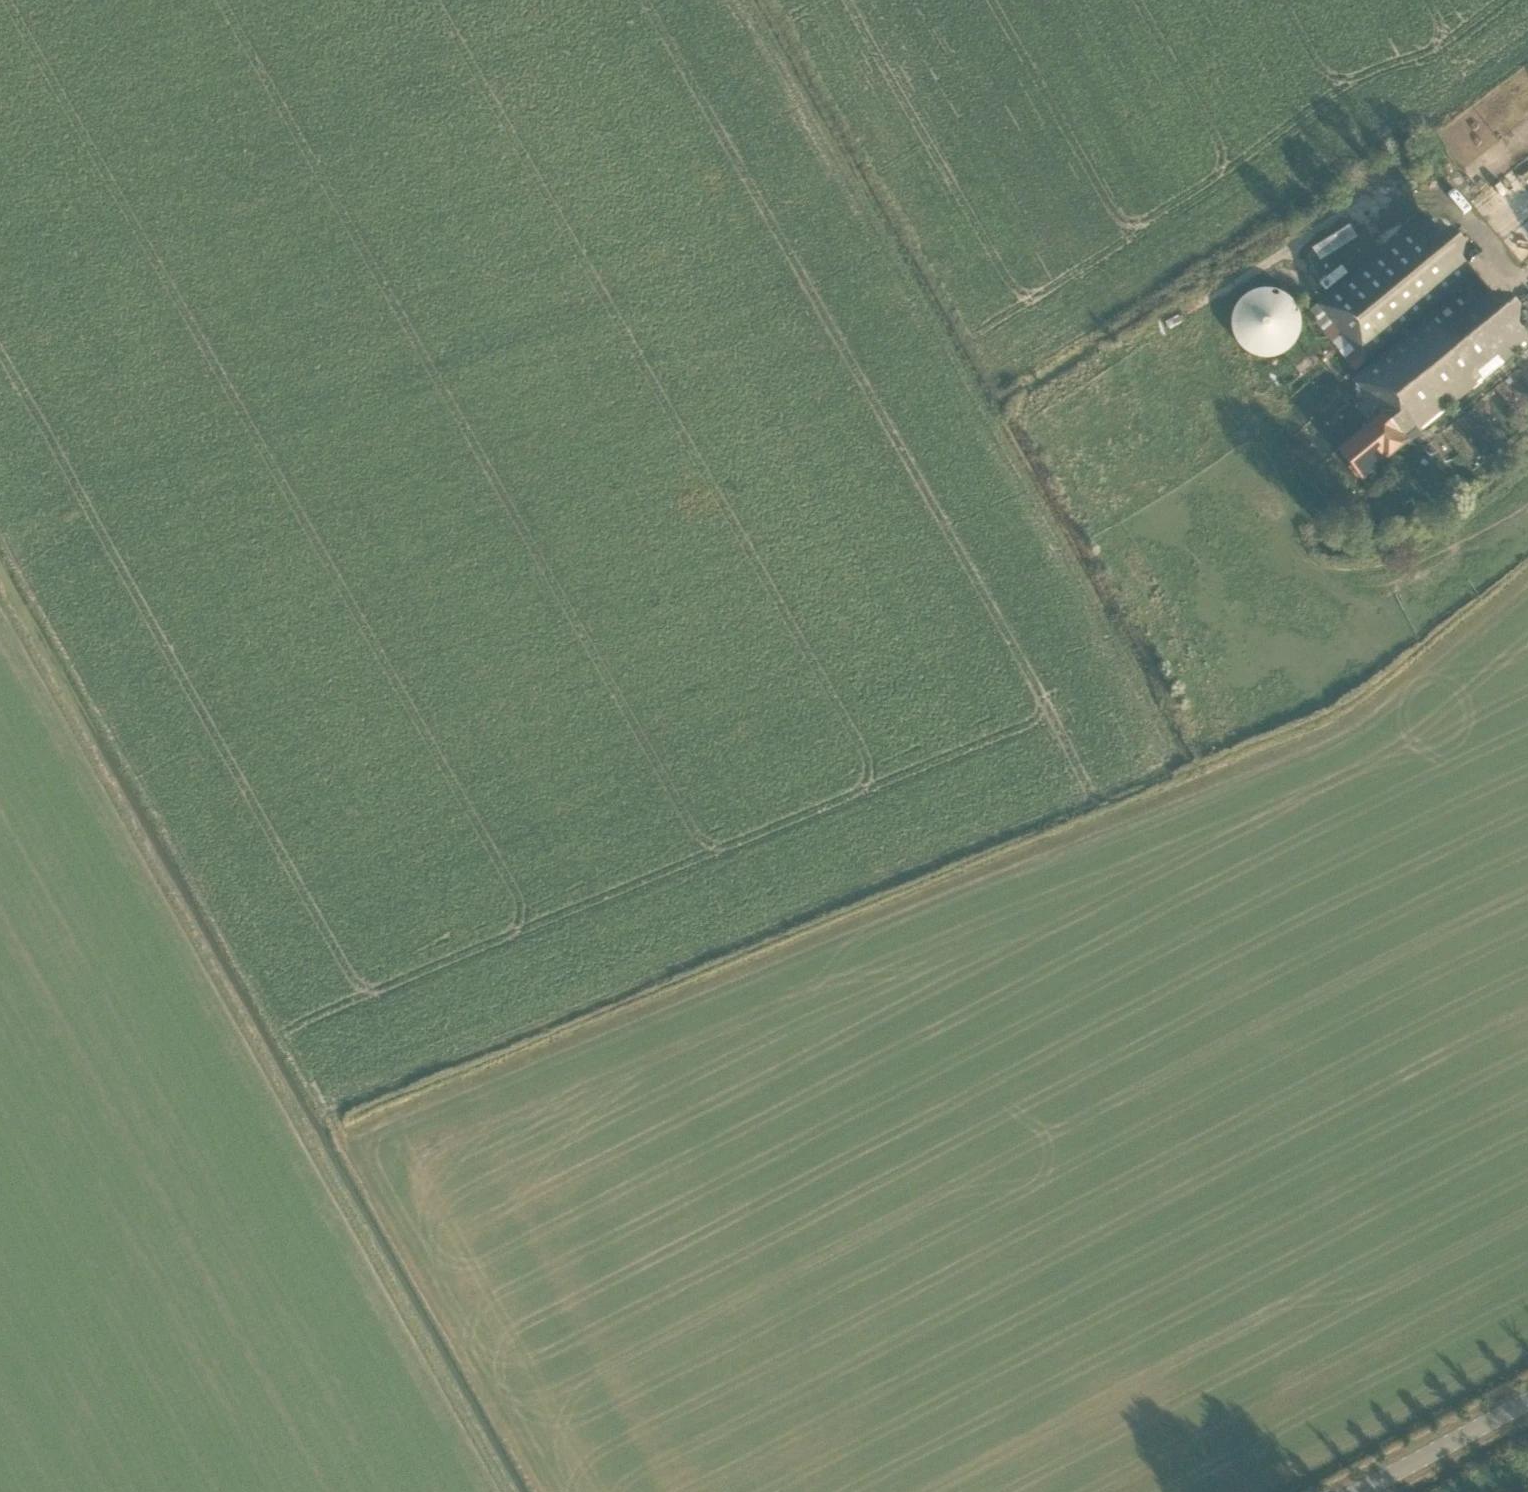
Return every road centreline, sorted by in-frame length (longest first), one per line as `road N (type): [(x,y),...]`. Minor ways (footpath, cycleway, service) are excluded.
road 1 (tertiary): [(1359,1491),(1527,1401)]

